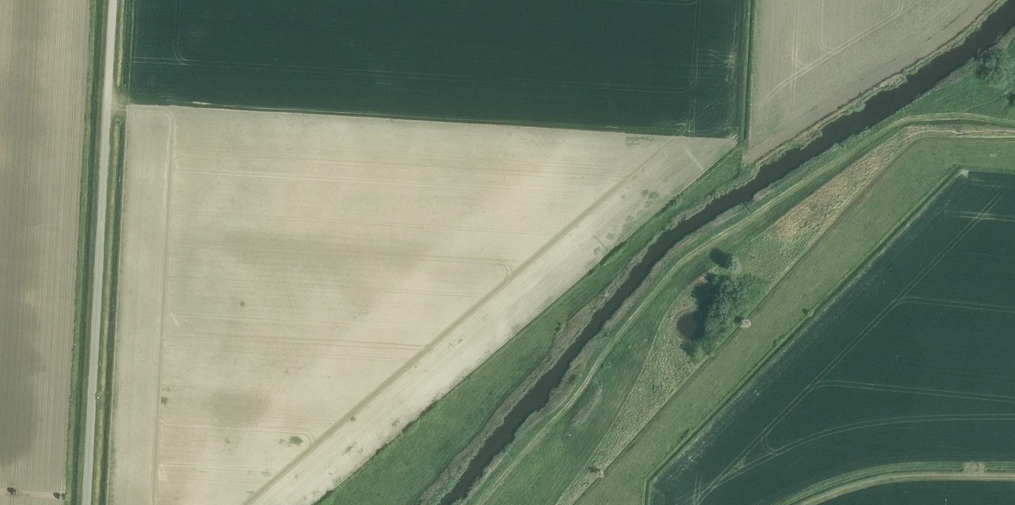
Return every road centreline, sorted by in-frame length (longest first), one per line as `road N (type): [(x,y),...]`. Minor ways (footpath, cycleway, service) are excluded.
road 1 (track): [(480,504),(694,254),(897,125),(946,116),(1014,123)]
road 2 (unclassified): [(86,504),(114,0)]
road 3 (track): [(811,504),(884,483),(1014,479)]

